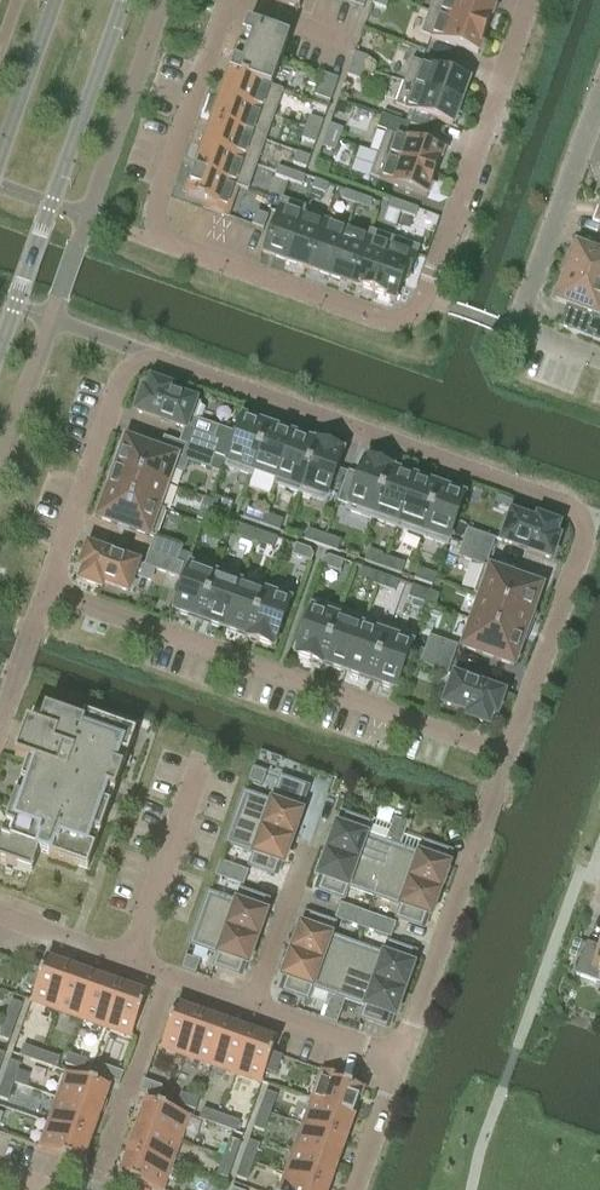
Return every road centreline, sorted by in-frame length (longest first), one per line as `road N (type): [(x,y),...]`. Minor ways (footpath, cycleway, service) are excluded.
road 1 (residential): [(508,752),(583,536),(581,519),(568,506),(134,351),(46,588)]
road 2 (residential): [(529,0),(411,331),(143,238),(230,0)]
road 3 (residential): [(46,588),(508,752)]
road 4 (secondary): [(0,346),(122,0)]
road 5 (residential): [(599,359),(518,329),(599,96)]
road 6 (residential): [(400,1057),(508,752)]
road 7 (residential): [(129,961),(199,763)]
road 8 (residential): [(171,976),(99,1172)]
road 9 (residential): [(251,1004),(306,852)]
road 10 (secondary): [(54,0),(0,149)]
road 11 (residential): [(251,1004),(400,1057)]
road 12 (residential): [(352,1189),(400,1057)]
road 13 (residential): [(0,916),(129,961)]
road 14 (residential): [(46,588),(0,715)]

